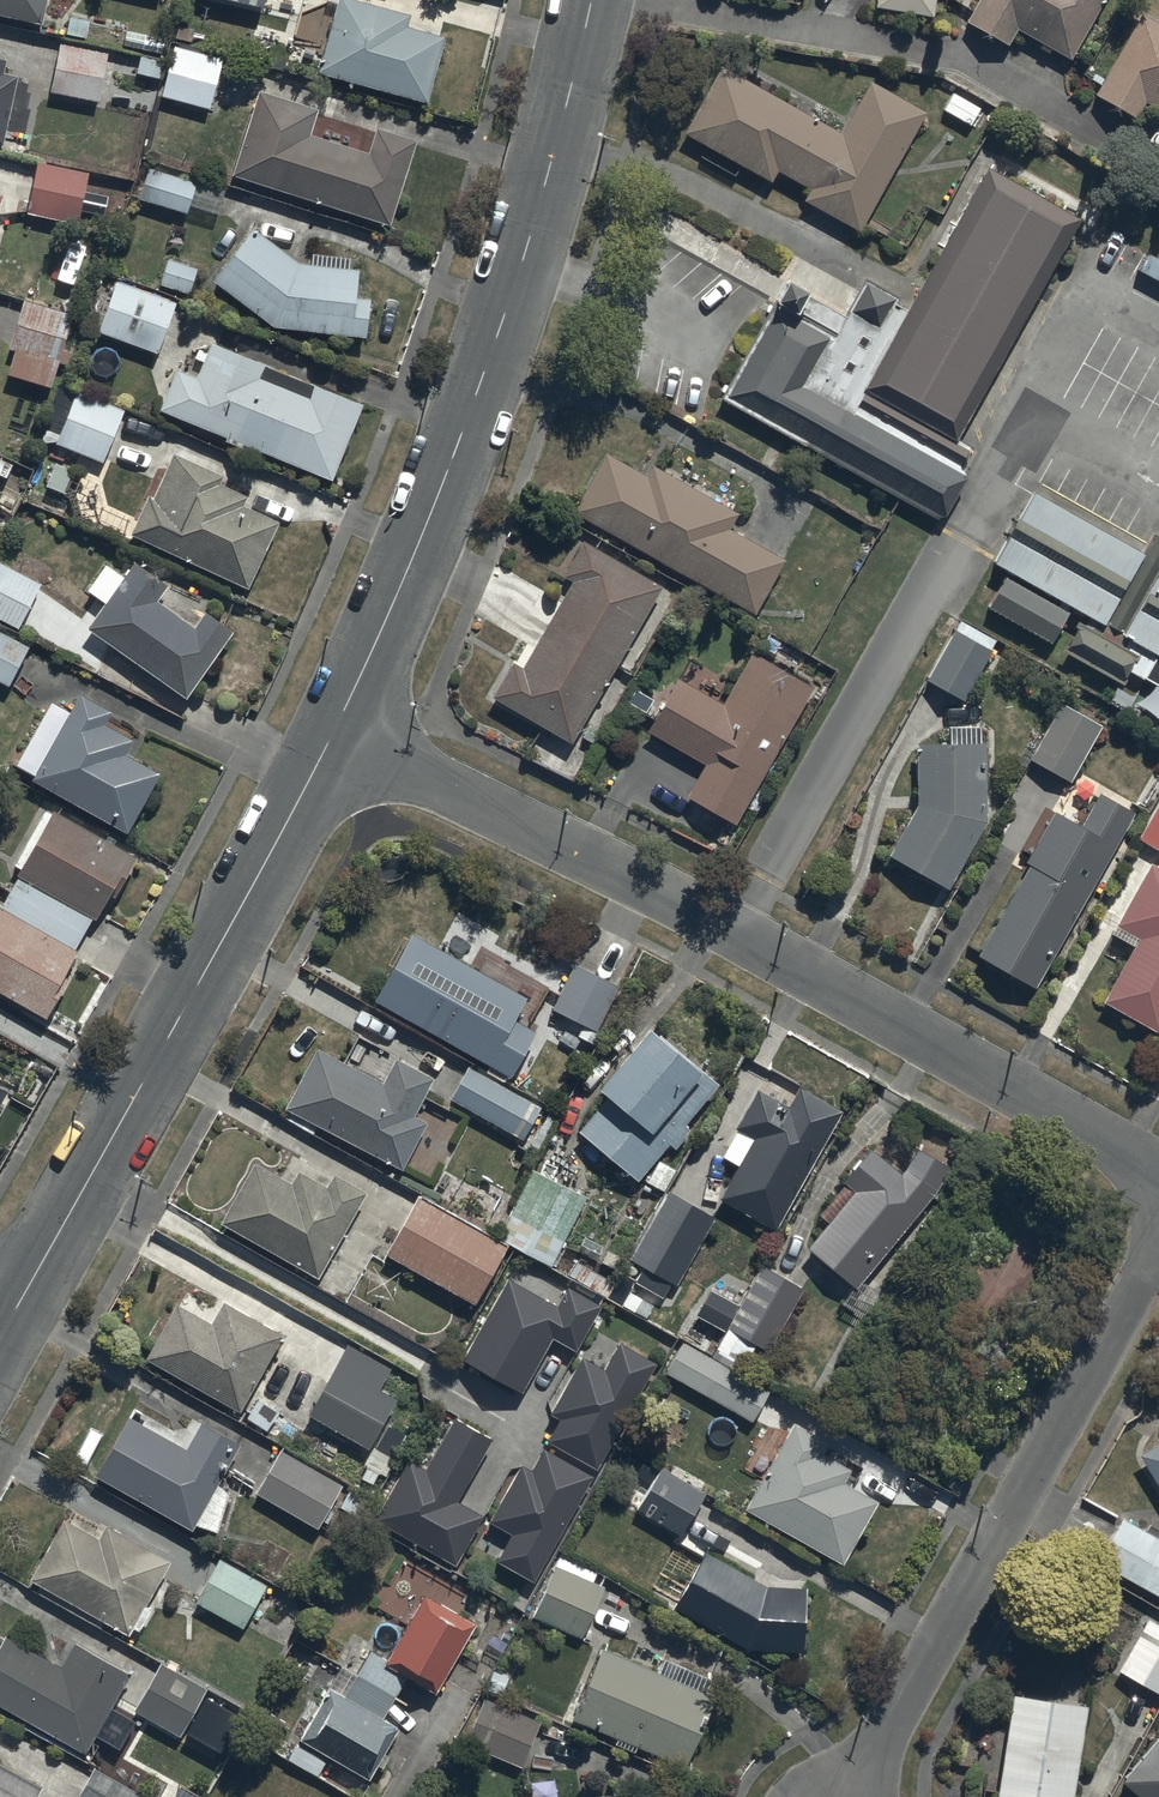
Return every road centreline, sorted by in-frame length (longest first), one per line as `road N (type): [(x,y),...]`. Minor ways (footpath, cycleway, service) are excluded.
road 1 (residential): [(1158,1172),(733,932),(335,732)]
road 2 (residential): [(593,0),(561,132),(480,391),(335,732)]
road 3 (residential): [(335,732),(6,1328)]
road 4 (residential): [(1158,1253),(855,1796)]

